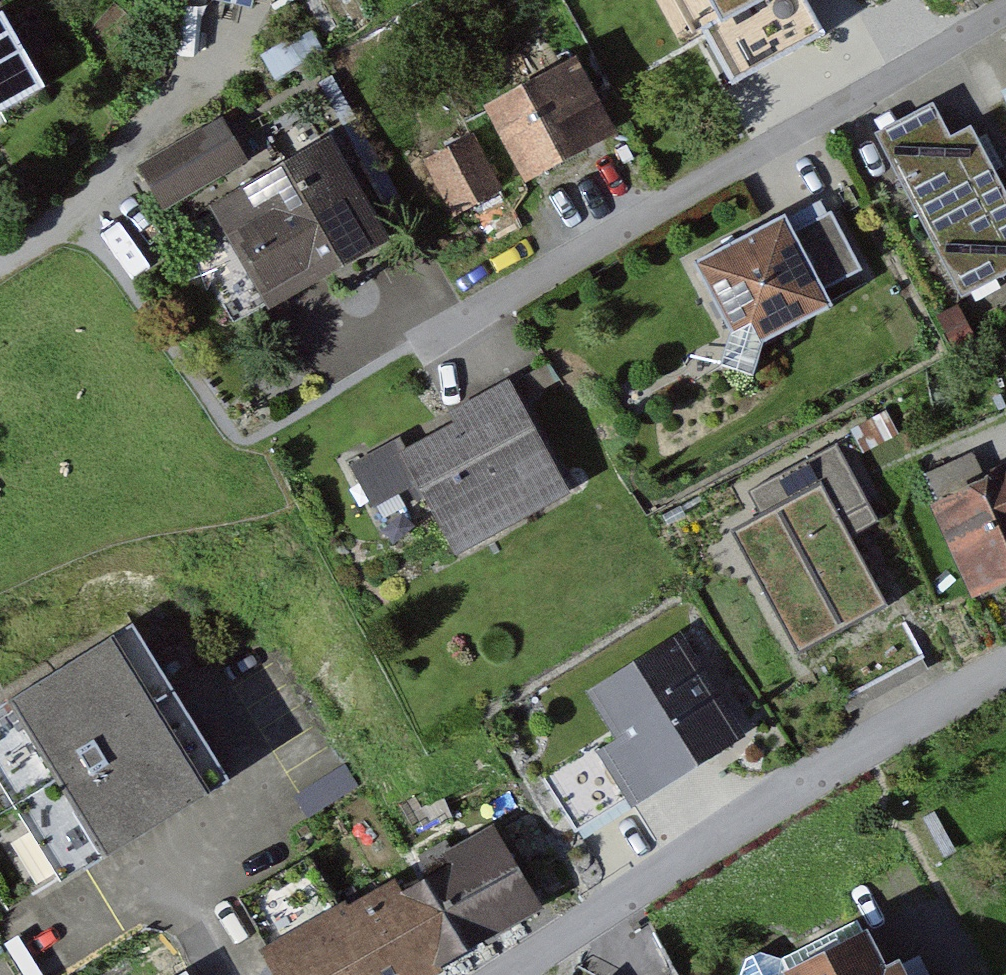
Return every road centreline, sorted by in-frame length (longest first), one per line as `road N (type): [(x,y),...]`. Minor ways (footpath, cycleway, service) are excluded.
road 1 (residential): [(462,343),(1005,15)]
road 2 (residential): [(1005,673),(743,821),(507,974)]

